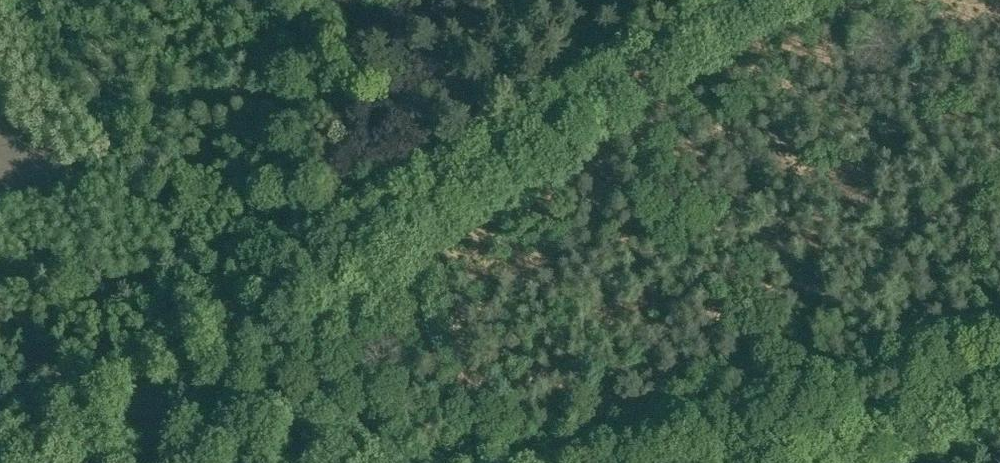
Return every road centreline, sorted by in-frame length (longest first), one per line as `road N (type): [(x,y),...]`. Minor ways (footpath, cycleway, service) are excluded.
road 1 (track): [(286,297),(729,0)]
road 2 (unclassified): [(155,386),(286,297),(312,0)]
road 3 (unclassified): [(652,462),(999,360)]
road 4 (unclassified): [(4,462),(155,386)]
road 5 (unclassified): [(155,386),(274,462)]

